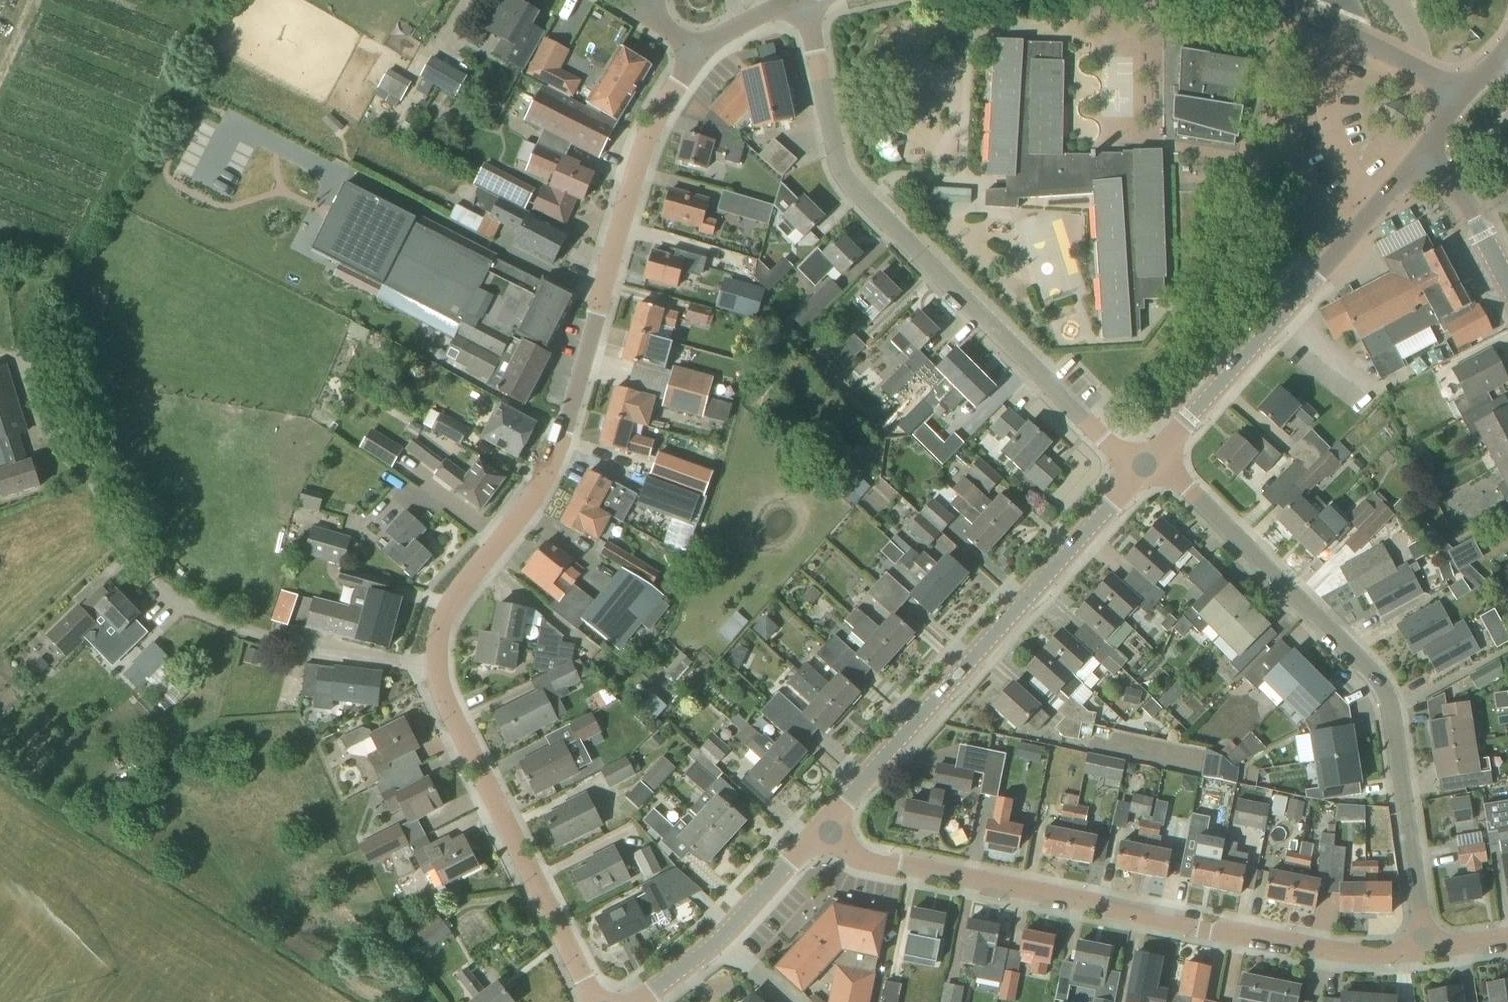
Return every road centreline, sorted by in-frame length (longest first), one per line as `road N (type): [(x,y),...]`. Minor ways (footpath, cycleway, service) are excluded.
road 1 (residential): [(440,668),(448,619),(536,499),(559,452),(639,164),(696,52)]
road 2 (residential): [(1422,952),(1356,957),(1293,946),(855,859),(819,833)]
road 3 (residential): [(1139,473),(862,196),(836,147),(803,4)]
road 4 (residential): [(1422,952),(1393,716),(1381,687),(1156,456)]
road 5 (tertiary): [(819,833),(1139,473)]
road 6 (residential): [(440,668),(297,648),(191,607),(135,561),(81,453)]
road 7 (residential): [(1173,435),(1303,15)]
road 8 (tertiary): [(1173,435),(1423,155)]
road 9 (residential): [(594,1001),(440,668)]
road 10 (tertiary): [(644,1001),(699,963),(819,833)]
road 11 (residential): [(1464,102),(1416,69),(1303,15)]
road 12 (tertiary): [(1507,283),(1471,213),(1423,155)]

